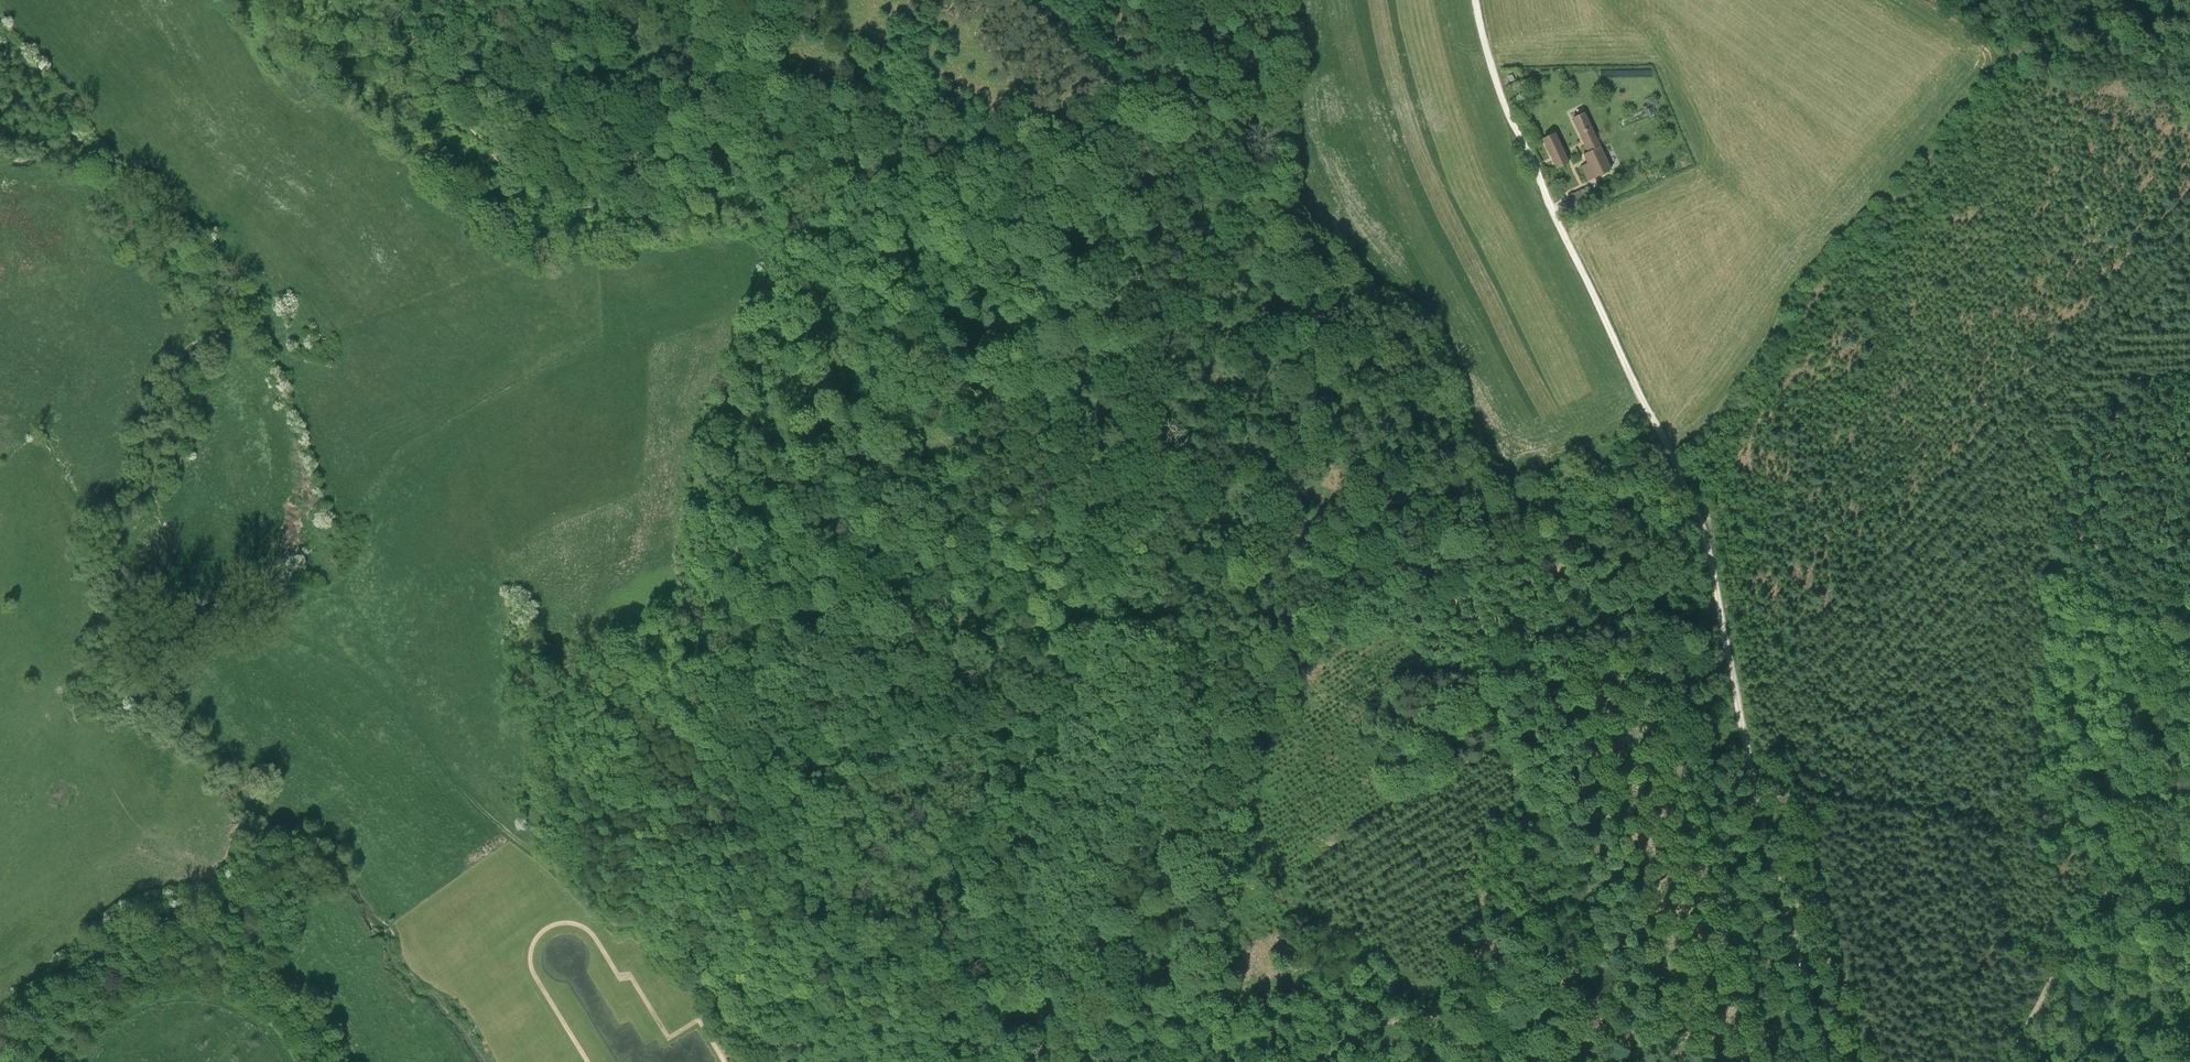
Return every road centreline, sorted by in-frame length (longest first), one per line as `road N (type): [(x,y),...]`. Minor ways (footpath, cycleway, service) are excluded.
road 1 (track): [(1475,0),(1504,106),(1693,512),(1753,794),(1825,1061)]
road 2 (track): [(2009,1061),(2111,876),(2103,772),(2189,603)]
road 3 (track): [(512,838),(626,943),(698,979),(746,1061)]

